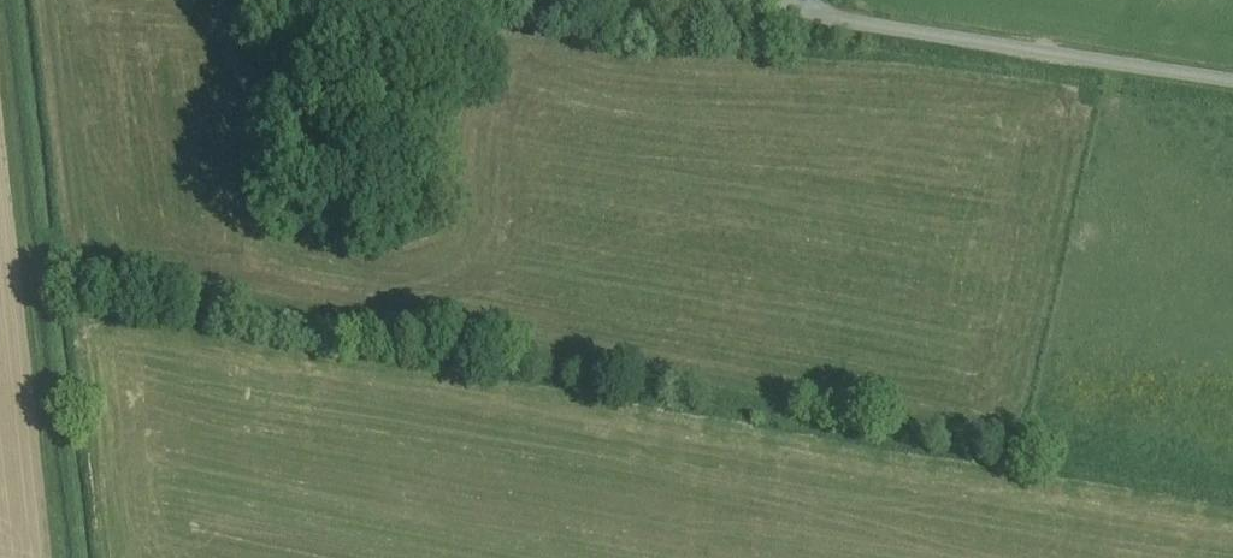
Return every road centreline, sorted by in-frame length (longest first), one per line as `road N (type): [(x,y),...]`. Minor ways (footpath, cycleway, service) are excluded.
road 1 (track): [(0,14),(59,557)]
road 2 (unclassified): [(786,10),(1232,77)]

